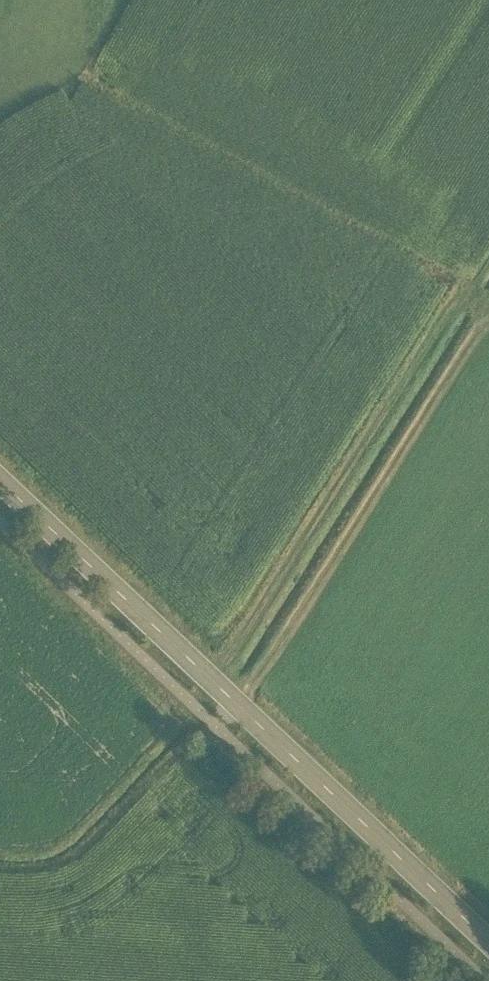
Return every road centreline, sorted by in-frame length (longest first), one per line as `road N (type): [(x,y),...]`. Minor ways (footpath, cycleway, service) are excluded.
road 1 (secondary): [(488,942),(0,481)]

